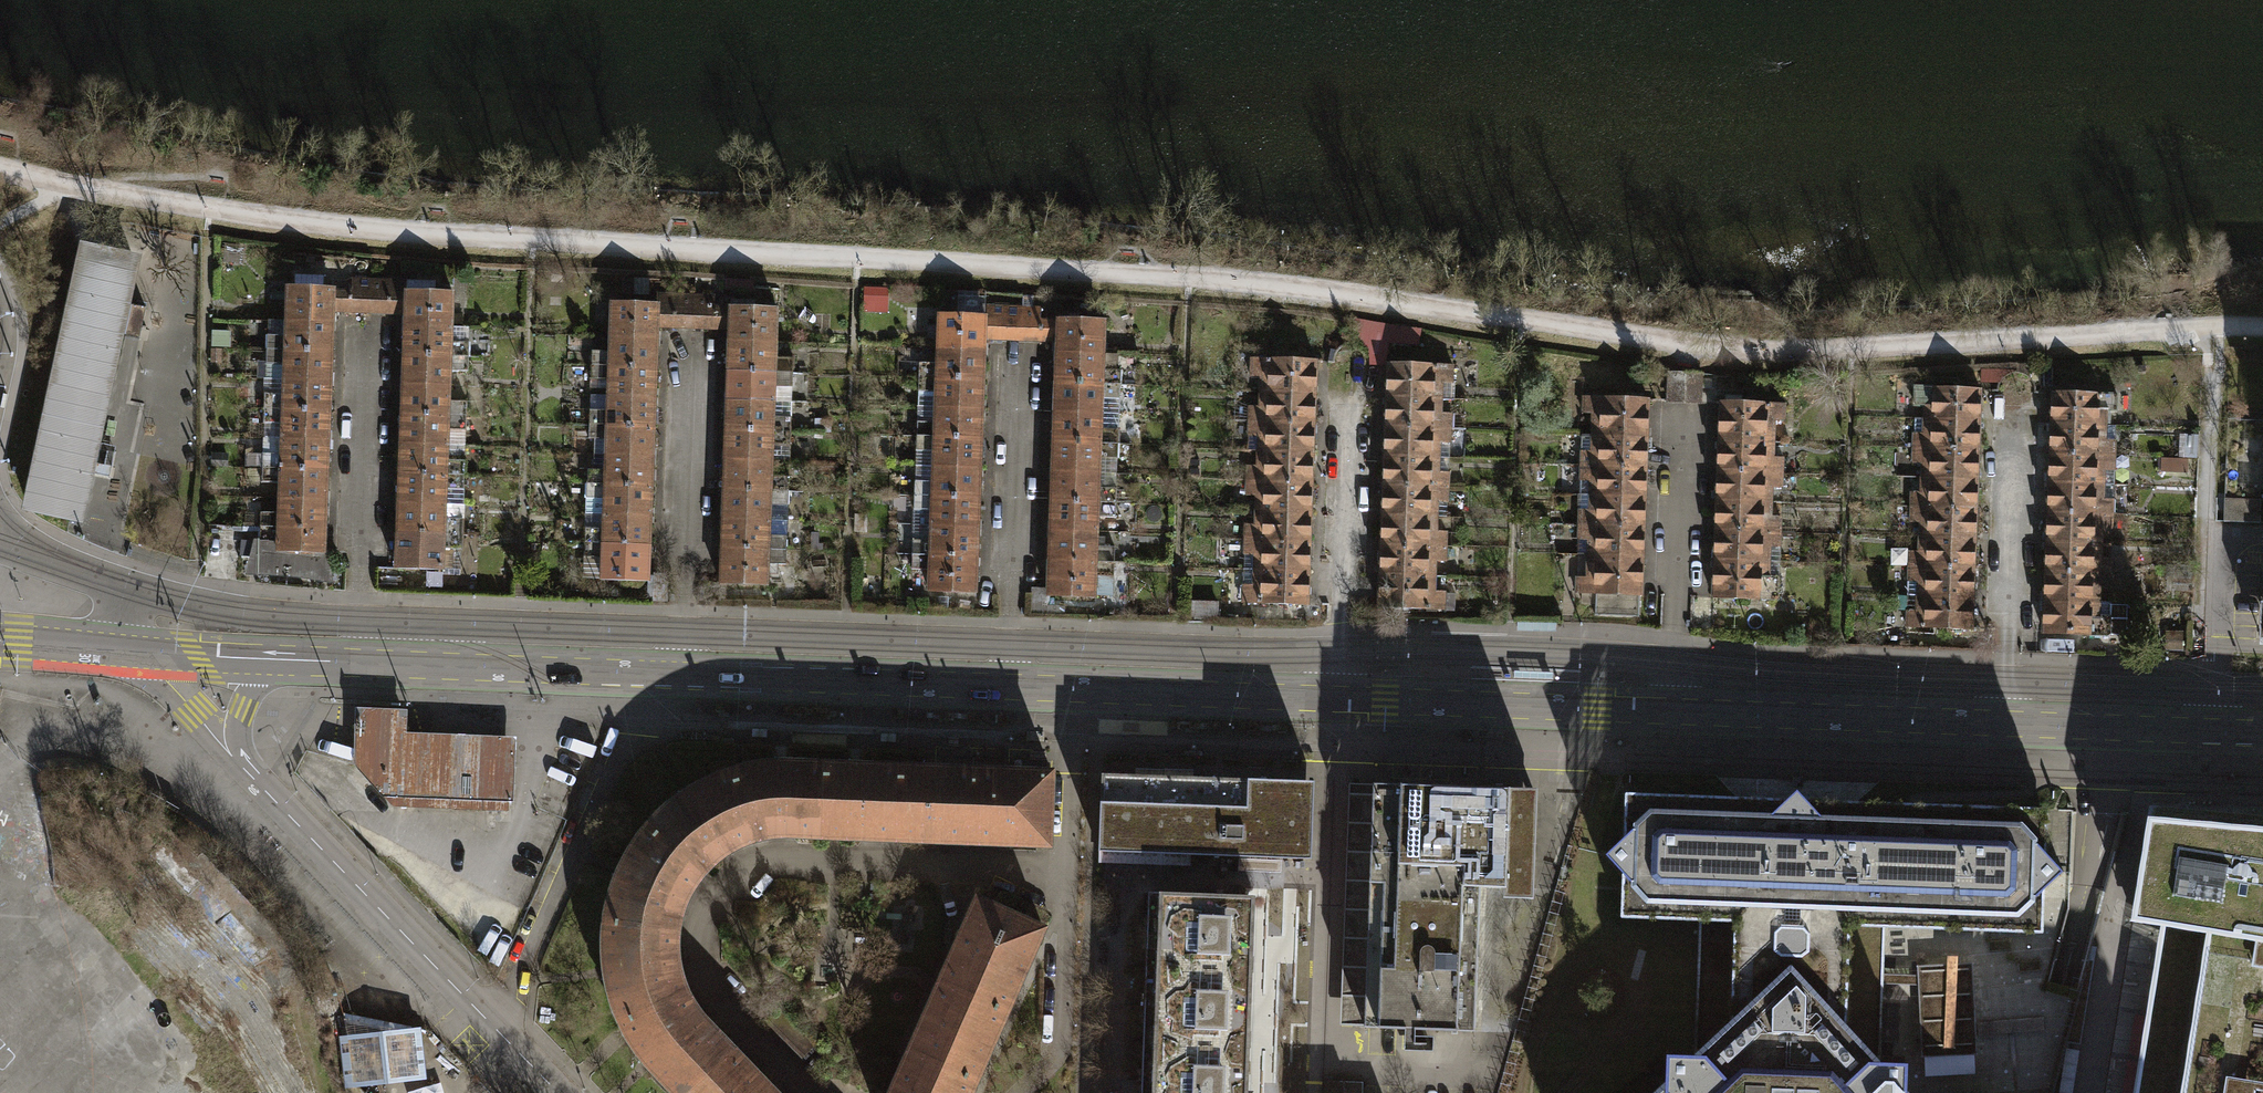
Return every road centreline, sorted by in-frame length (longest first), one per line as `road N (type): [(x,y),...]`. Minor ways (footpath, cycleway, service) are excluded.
road 1 (unknown): [(0,165),(107,191),(373,228),(1190,276),(1760,347),(2214,327)]
road 2 (residential): [(283,659),(2262,733)]
road 3 (residential): [(554,1092),(245,768)]
road 4 (residential): [(137,650),(245,768)]
road 5 (residential): [(137,650),(283,659)]
road 6 (residential): [(245,768),(237,736),(244,707),(283,659)]

